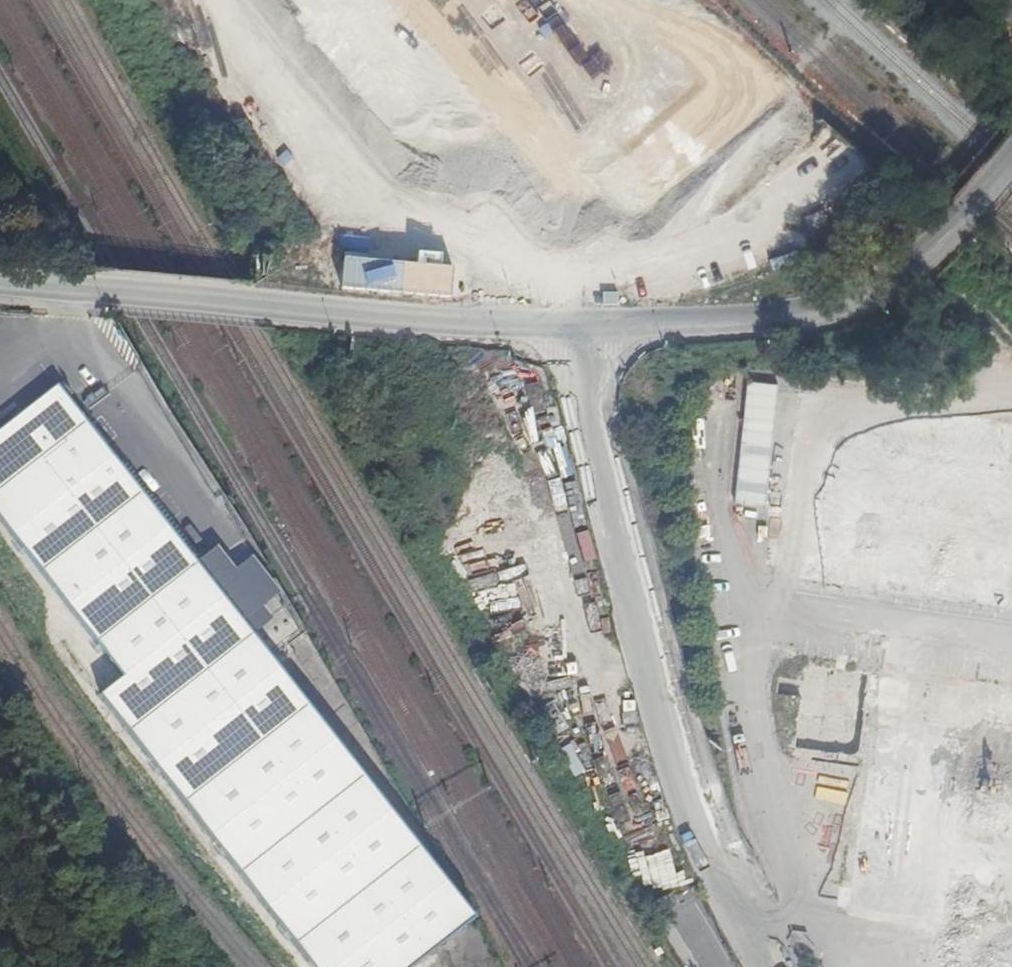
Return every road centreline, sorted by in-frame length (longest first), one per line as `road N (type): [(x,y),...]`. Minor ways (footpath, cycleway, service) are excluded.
road 1 (unclassified): [(755,966),(701,861),(655,727),(564,325)]
road 2 (tertiary): [(564,325),(391,320),(0,282)]
road 3 (tertiary): [(1011,147),(918,256),(837,301),(751,319),(564,325)]

